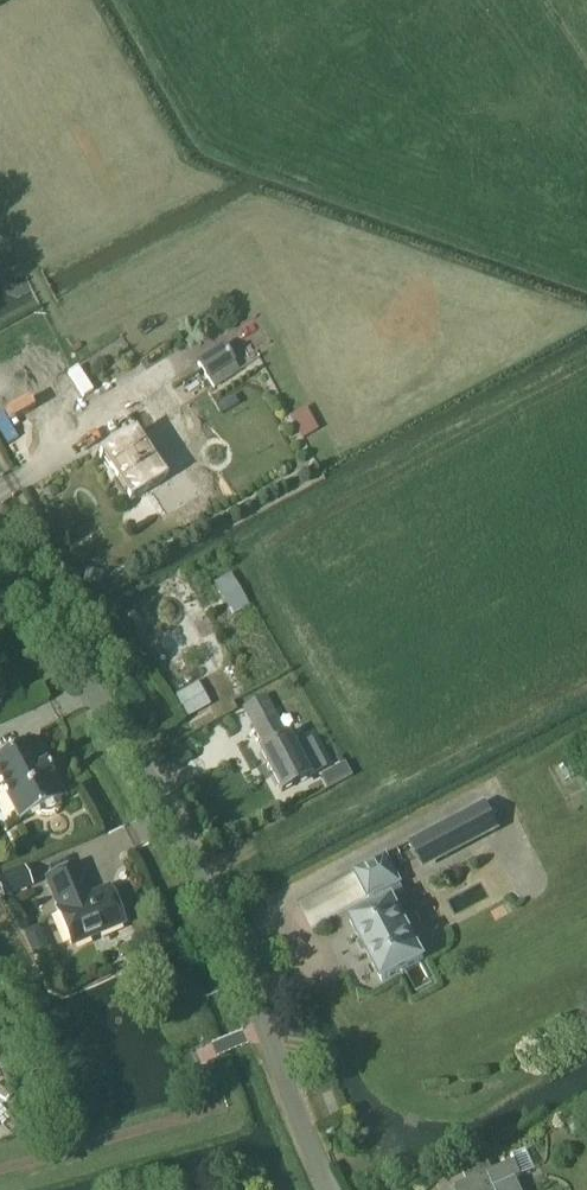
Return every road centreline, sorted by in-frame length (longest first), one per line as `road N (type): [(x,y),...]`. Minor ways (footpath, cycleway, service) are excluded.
road 1 (unclassified): [(327,1189),(214,904),(0,550)]

